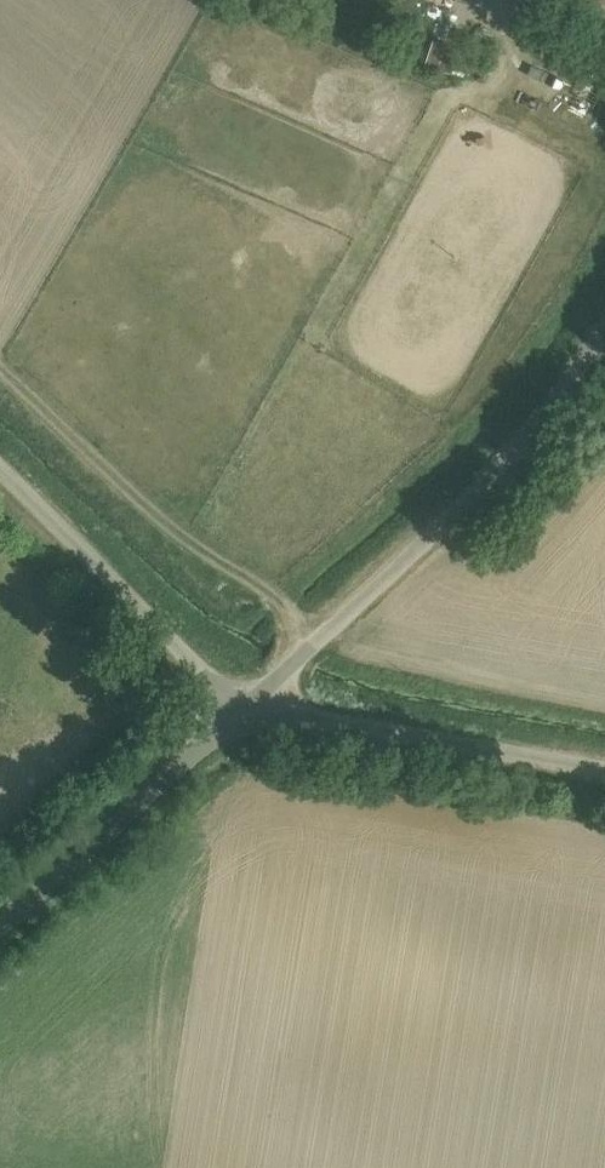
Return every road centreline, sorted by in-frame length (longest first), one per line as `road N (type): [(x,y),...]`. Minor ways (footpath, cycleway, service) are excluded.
road 1 (unclassified): [(254,706),(438,532),(587,351),(604,315)]
road 2 (residential): [(604,770),(254,706)]
road 3 (residential): [(254,706),(0,458)]
road 4 (unclassified): [(0,925),(254,706)]

